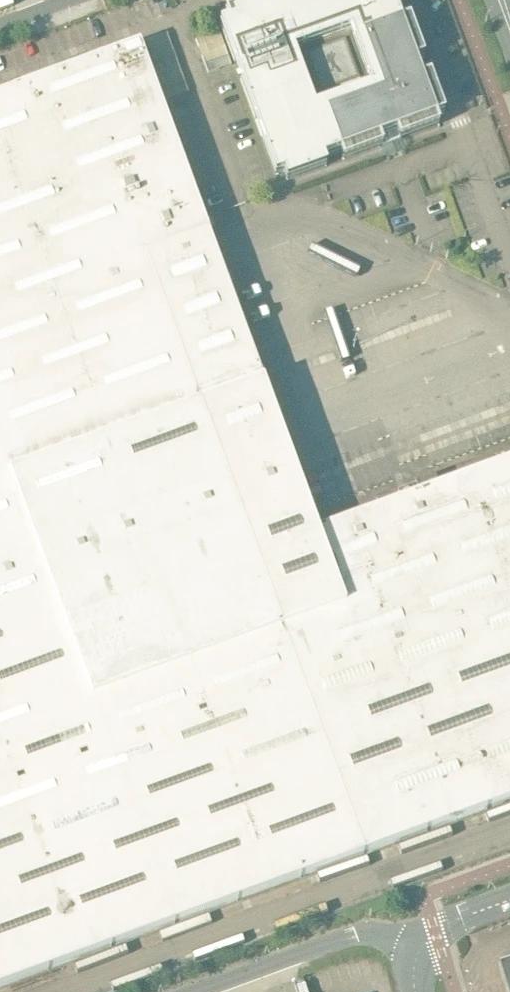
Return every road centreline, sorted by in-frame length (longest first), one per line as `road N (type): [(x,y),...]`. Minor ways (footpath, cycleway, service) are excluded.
road 1 (unclassified): [(198,991),(369,931),(417,944)]

